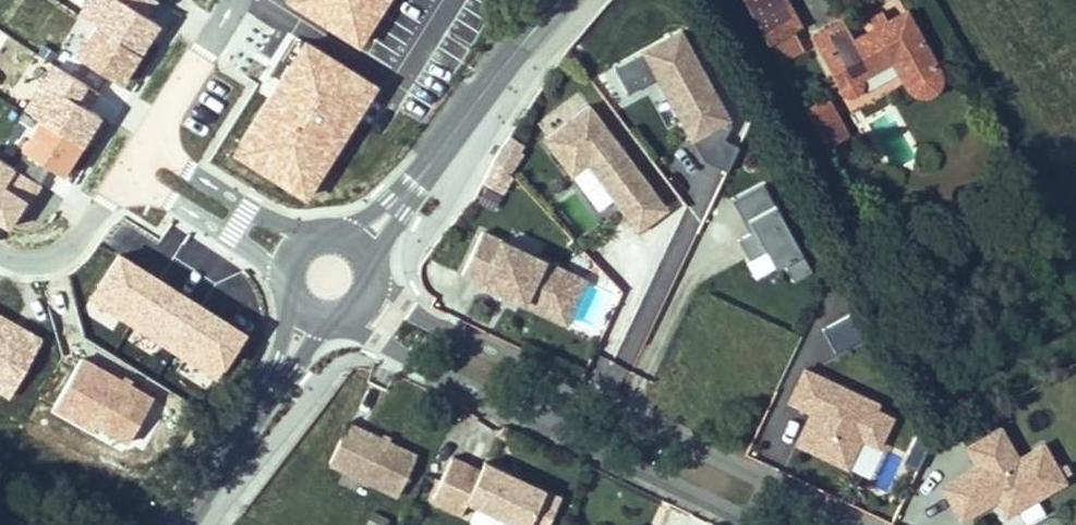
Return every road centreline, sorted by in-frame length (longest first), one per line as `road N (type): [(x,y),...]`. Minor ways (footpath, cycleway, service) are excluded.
road 1 (residential): [(372,300),(827,524)]
road 2 (residential): [(0,253),(68,252),(123,191),(164,190),(285,269)]
road 3 (residential): [(309,234),(177,156),(168,127),(234,17),(233,0)]
road 4 (tertiary): [(368,240),(557,0)]
road 5 (tertiary): [(190,524),(310,316)]

